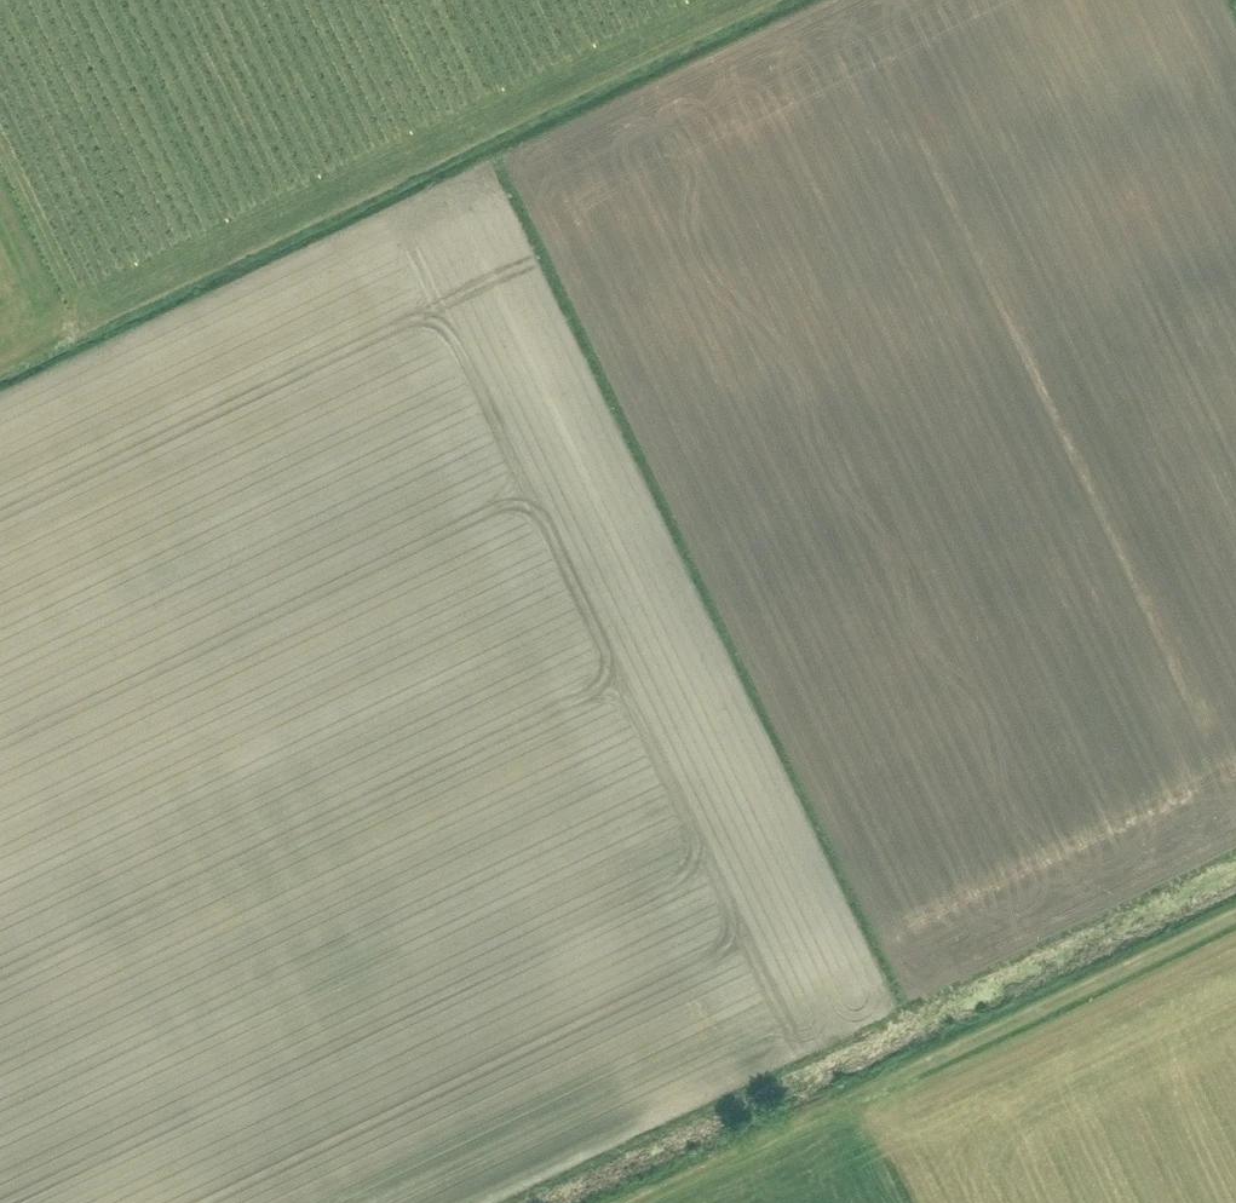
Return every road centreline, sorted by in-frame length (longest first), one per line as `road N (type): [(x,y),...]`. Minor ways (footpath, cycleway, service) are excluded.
road 1 (track): [(1235,920),(883,1089)]

